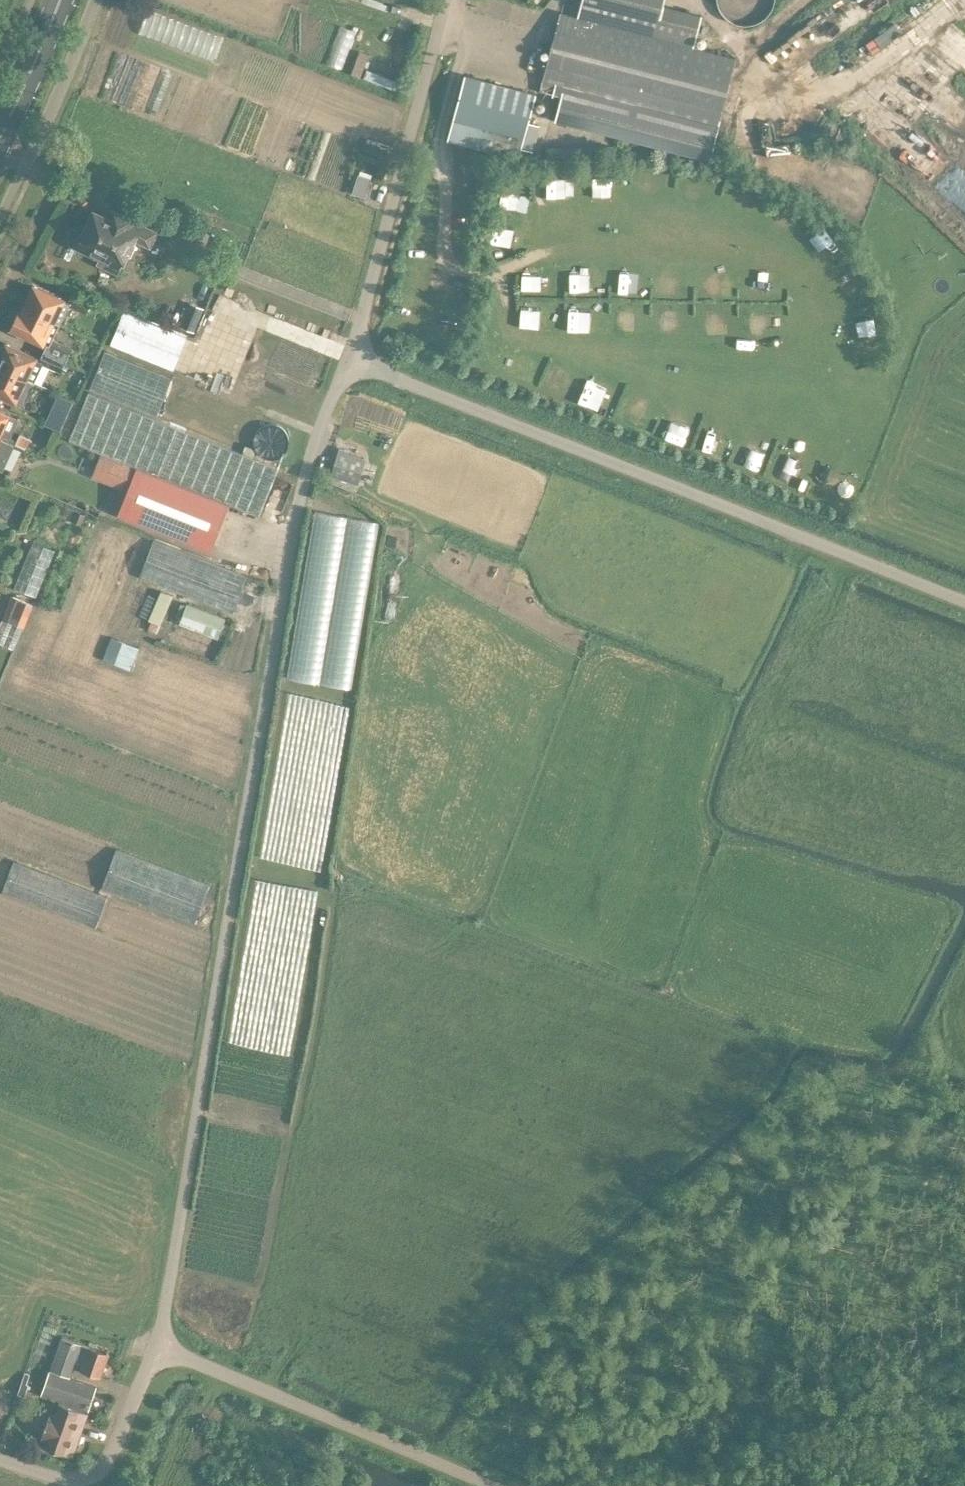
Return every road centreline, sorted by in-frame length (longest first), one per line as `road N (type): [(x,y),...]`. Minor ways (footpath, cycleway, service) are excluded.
road 1 (unclassified): [(156,1348),(303,528),(349,362)]
road 2 (unclassified): [(964,605),(349,362)]
road 3 (unclassified): [(349,362),(450,0)]
road 4 (unclassified): [(480,1485),(156,1348)]
road 5 (unclassified): [(0,1459),(74,1481),(97,1474),(156,1348)]
road 6 (residential): [(0,151),(56,190),(0,301)]
road 7 (secondary): [(0,136),(61,0)]

